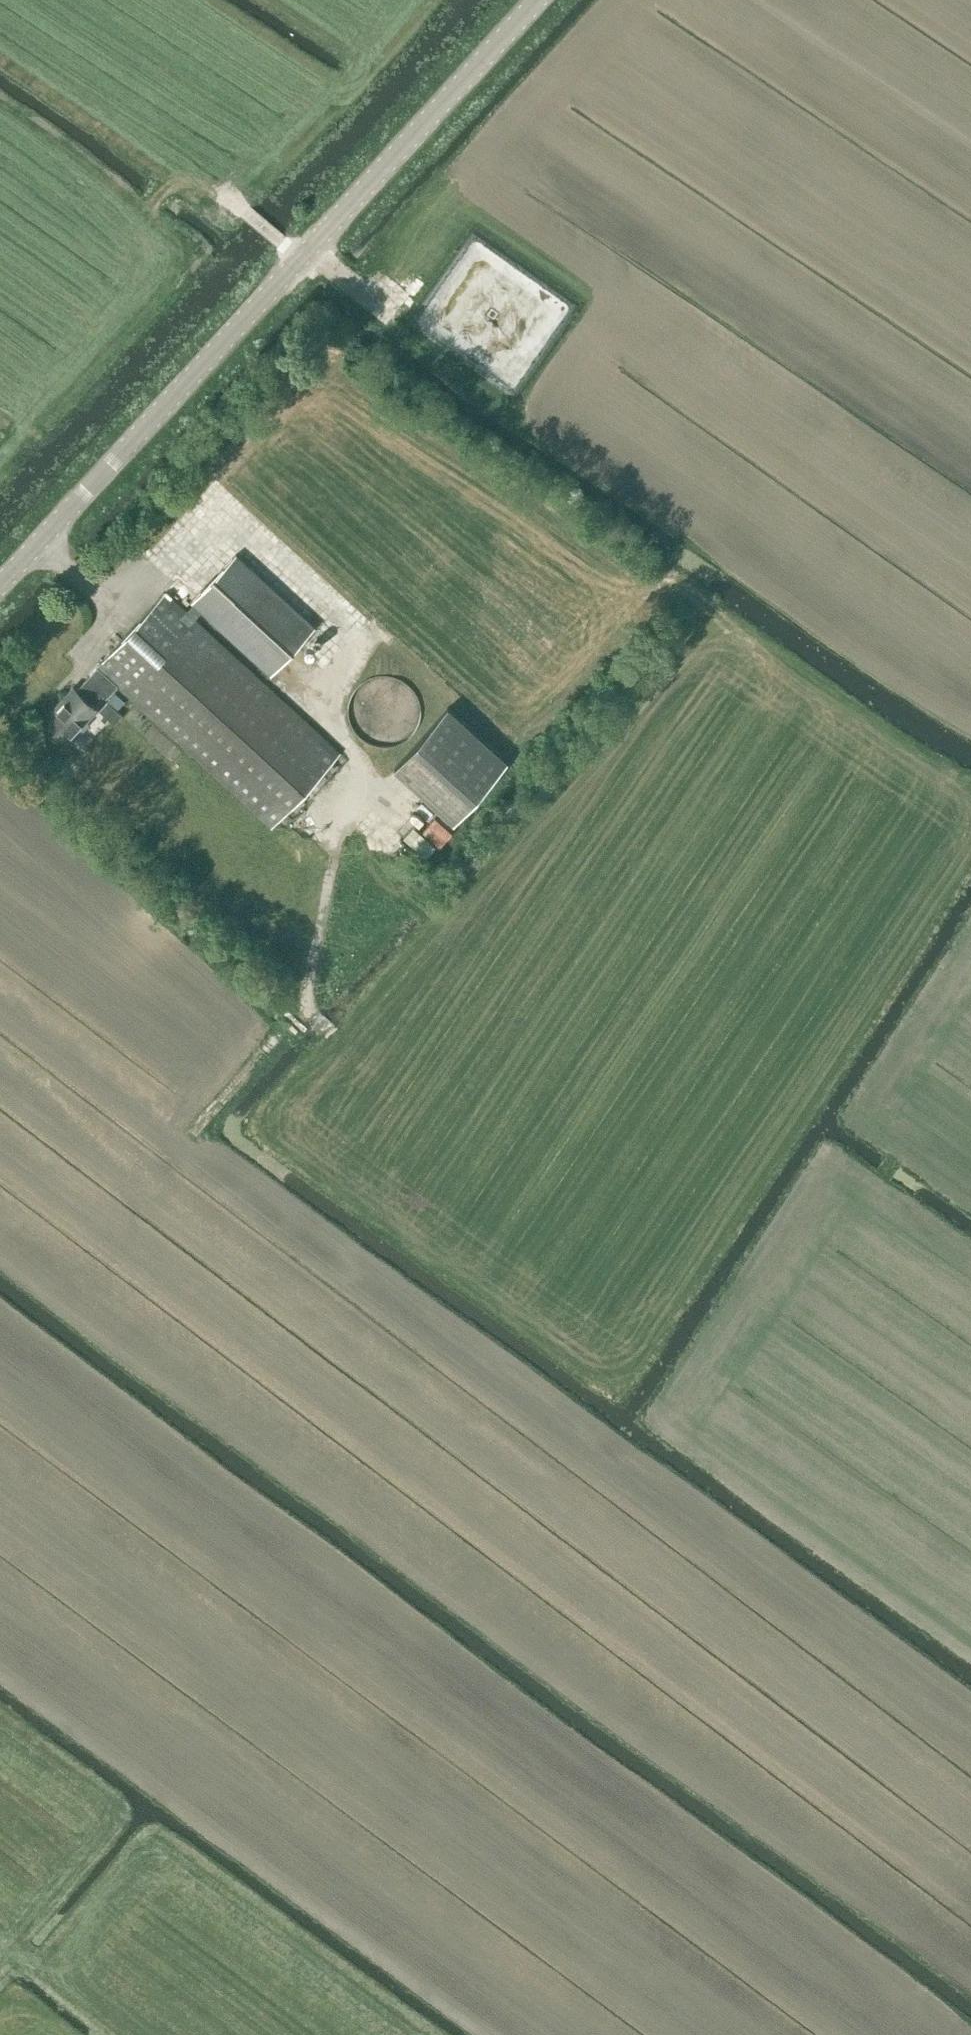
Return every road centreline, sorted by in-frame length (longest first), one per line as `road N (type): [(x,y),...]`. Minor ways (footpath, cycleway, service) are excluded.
road 1 (tertiary): [(0,589),(538,0)]

